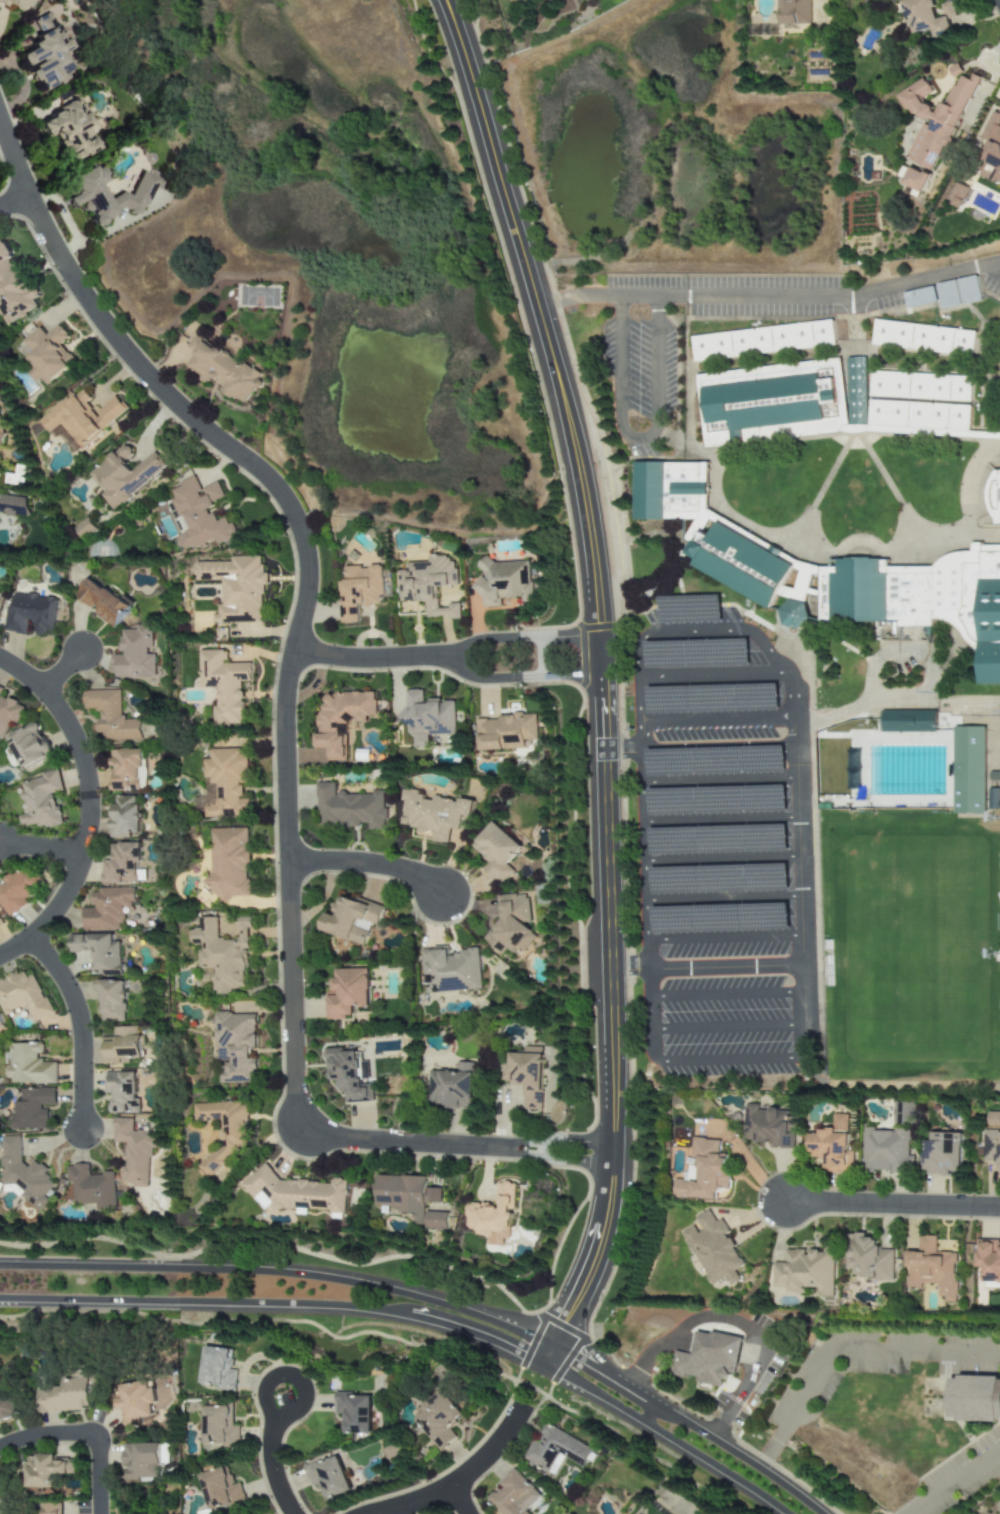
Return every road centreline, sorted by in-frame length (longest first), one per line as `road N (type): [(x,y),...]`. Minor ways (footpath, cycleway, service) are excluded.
road 1 (residential): [(617,1156),(317,1136),(302,1128),(286,714),(306,546),(280,492),(161,389),(89,301),(25,195),(0,126)]
road 2 (tertiary): [(545,1373),(595,1273),(615,1200),(603,639),(568,409),(448,0)]
road 3 (tertiary): [(827,1513),(601,1366),(529,1330),(434,1298),(260,1269),(0,1264)]
road 4 (tertiary): [(0,1305),(326,1312),(432,1327),(600,1401),(780,1513)]
road 5 (residential): [(32,937),(75,877),(88,783),(61,709),(0,658)]
road 6 (residential): [(789,1204),(999,1210)]
road 7 (residential): [(32,937),(79,1017),(84,1130)]
road 8 (residential): [(372,1513),(454,1489),(526,1408)]
road 9 (residential): [(608,755),(797,752)]
road 10 (residential): [(99,1513),(95,1436),(42,1434),(0,1448)]
road 11 (residential): [(456,660),(293,655)]
road 12 (residential): [(441,895),(400,869),(288,860)]
road 13 (residential): [(456,660),(491,684),(605,682)]
road 14 (residential): [(603,639),(489,640),(456,660)]
road 15 (residential): [(295,1513),(276,1471),(273,1434),(287,1397)]

